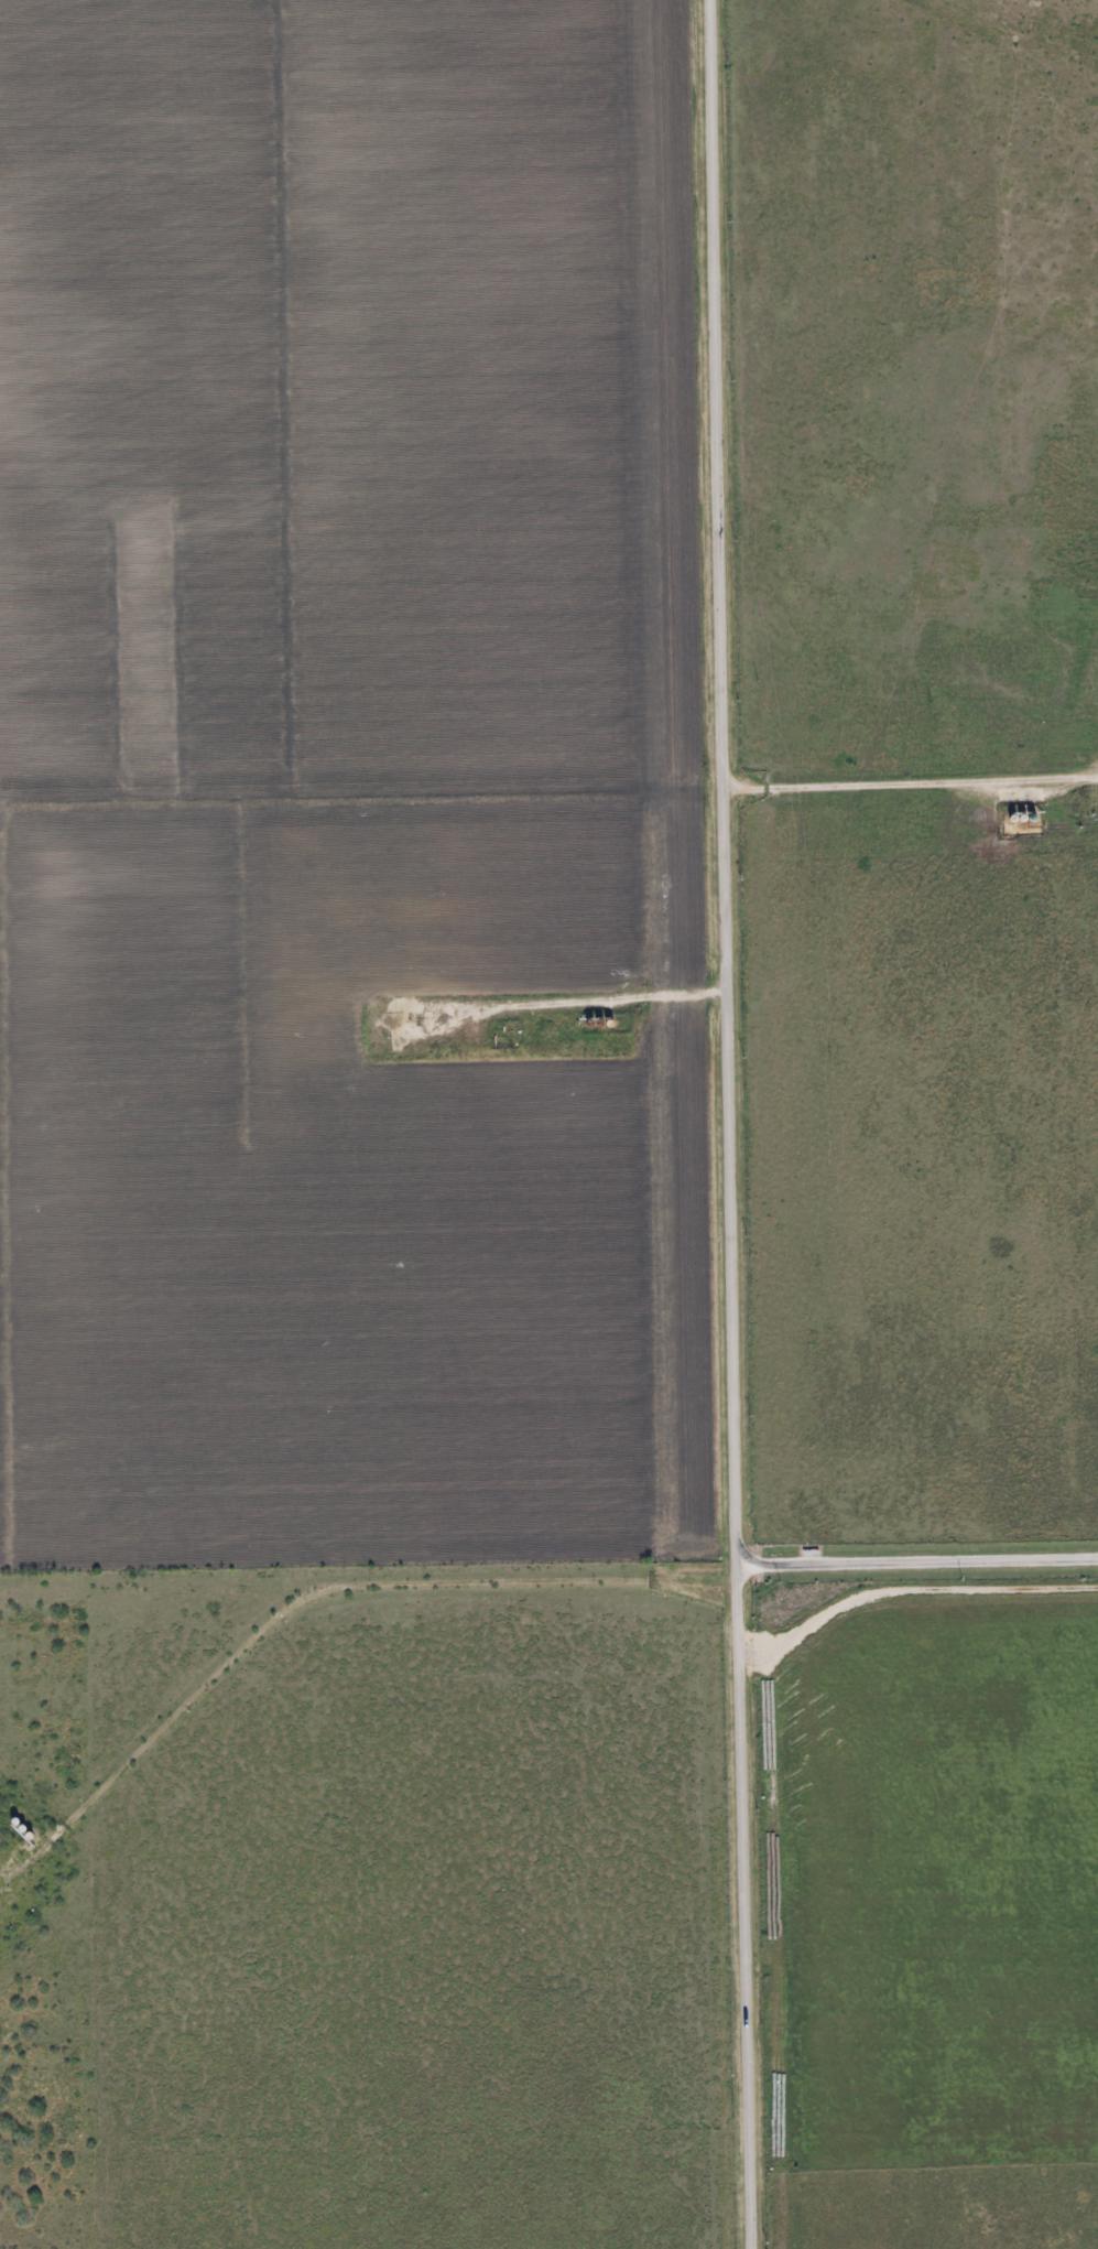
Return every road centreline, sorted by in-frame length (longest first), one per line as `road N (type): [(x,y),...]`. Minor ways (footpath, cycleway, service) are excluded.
road 1 (residential): [(760,2248),(709,0)]

